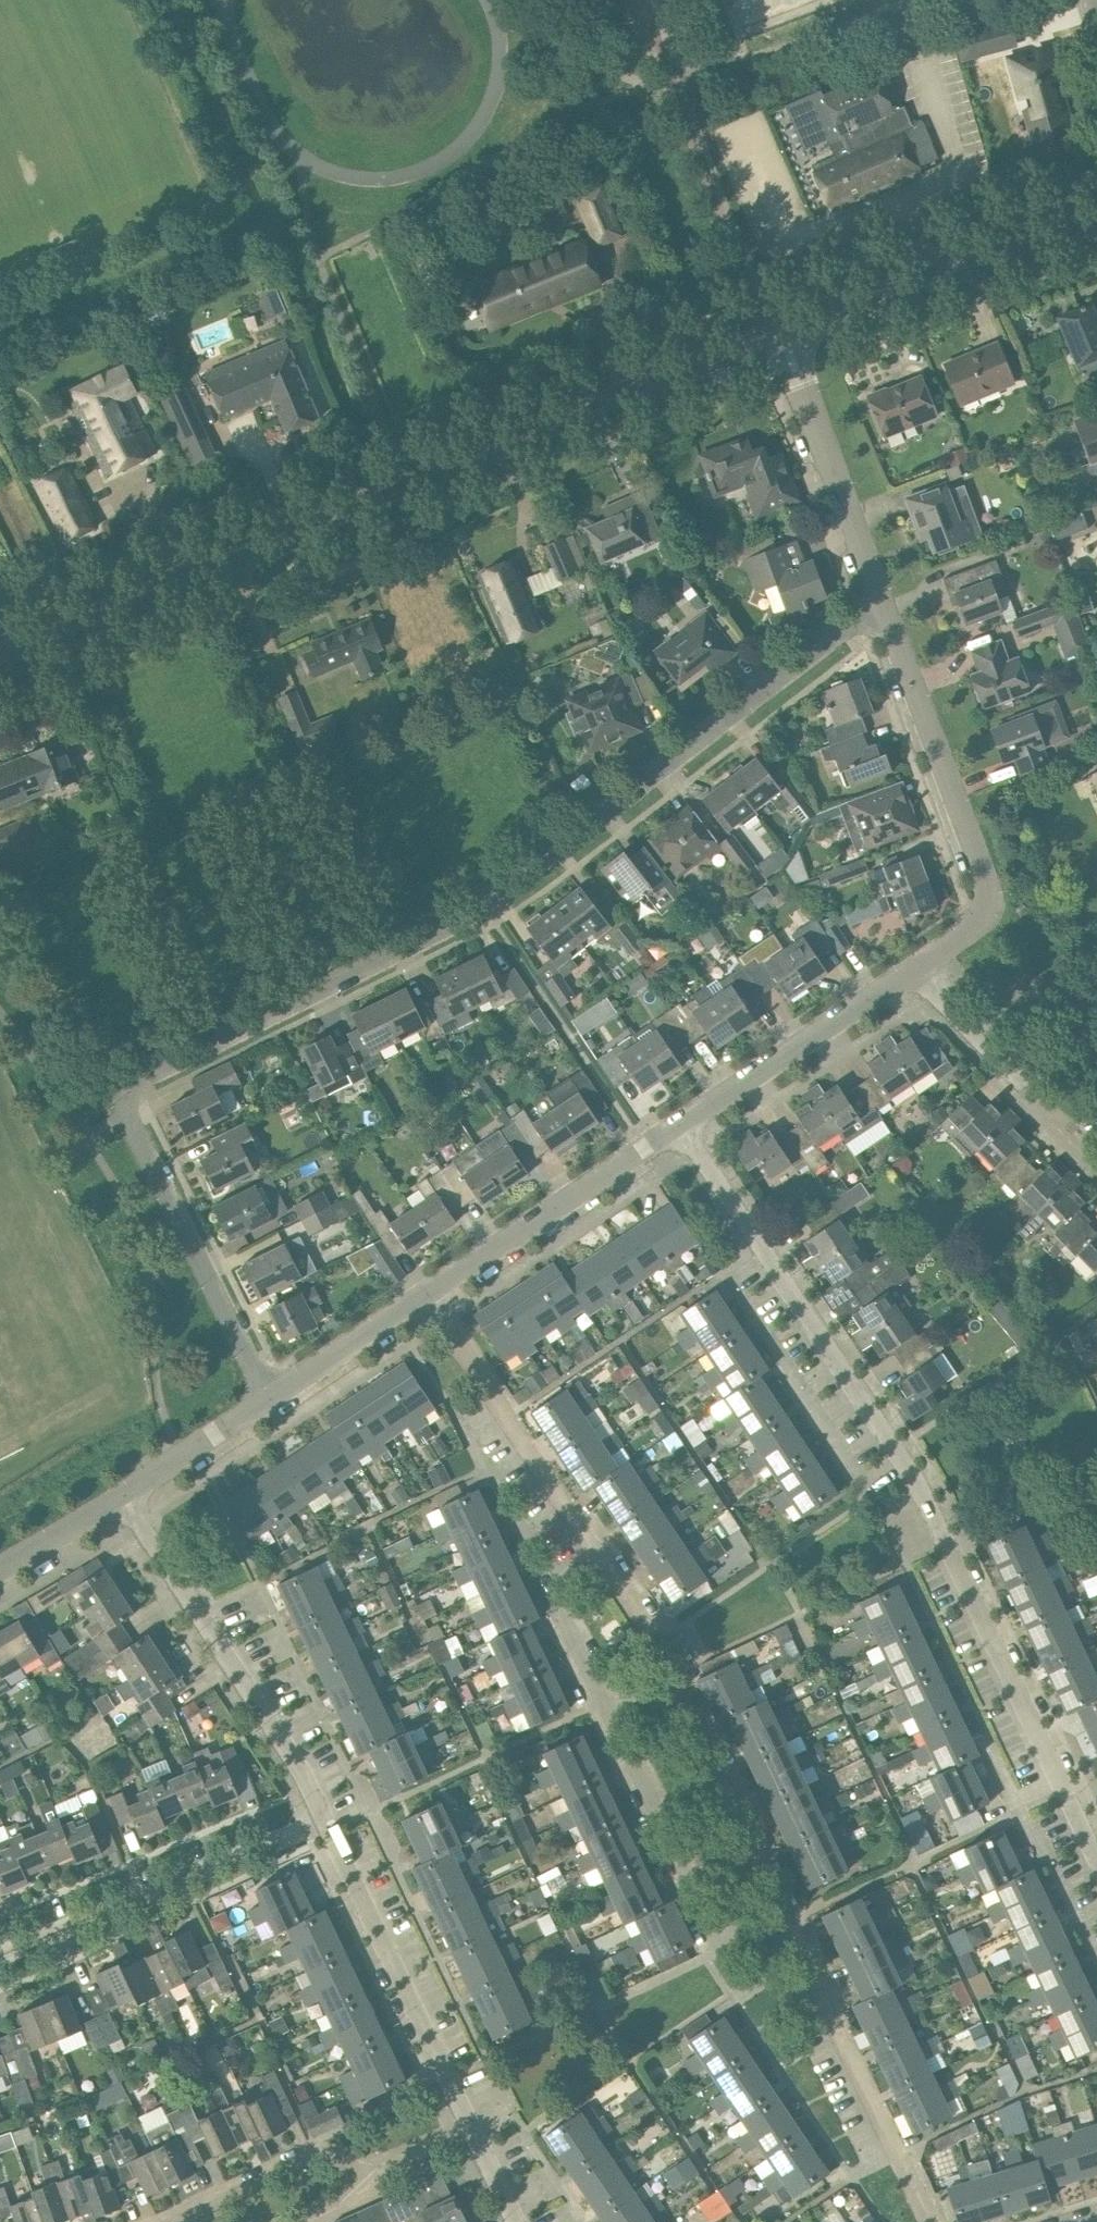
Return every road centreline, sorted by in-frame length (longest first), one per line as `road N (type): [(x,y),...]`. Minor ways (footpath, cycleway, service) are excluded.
road 1 (residential): [(268,1400),(126,1114),(128,1091),(147,1073),(461,918),(851,622),(885,608)]
road 2 (residential): [(1096,1858),(909,1467),(675,1126)]
road 3 (unclassified): [(0,654),(780,334)]
road 4 (residential): [(782,1910),(721,1945),(545,1580),(591,1546)]
road 5 (residential): [(782,1910),(655,1641),(591,1546)]
road 6 (residential): [(915,967),(973,929),(986,896),(885,608)]
road 7 (residential): [(327,1827),(271,1722),(121,1497)]
road 8 (residential): [(0,1959),(327,1827)]
road 9 (residential): [(930,2221),(782,1910)]
road 10 (unclassified): [(780,334),(1096,220)]
road 11 (residential): [(469,2127),(327,1827)]
road 12 (residential): [(421,1301),(675,1126)]
road 13 (residential): [(591,1546),(421,1301)]
road 14 (residential): [(885,608),(780,334)]
road 15 (residential): [(675,1126),(915,967)]
road 16 (residential): [(378,2170),(355,2157),(312,2152),(160,2221)]
road 17 (residential): [(1096,1068),(1085,1055),(1015,1065),(915,967)]
road 18 (residential): [(268,1400),(421,1301)]
road 19 (residential): [(121,1497),(268,1400)]
road 20 (residential): [(0,1568),(121,1497)]

